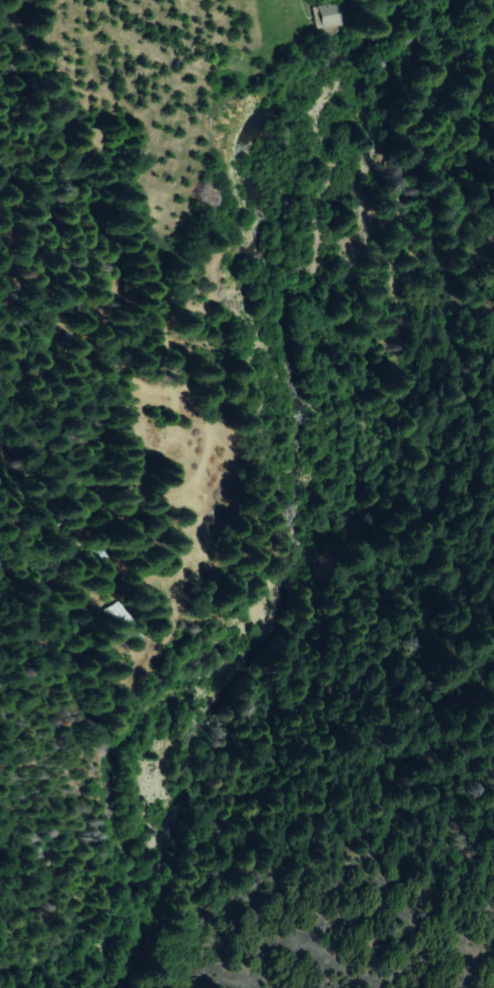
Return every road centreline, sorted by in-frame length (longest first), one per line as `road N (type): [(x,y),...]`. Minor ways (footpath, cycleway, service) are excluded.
road 1 (residential): [(0,793),(74,636),(207,459),(176,351),(70,132),(29,0)]
road 2 (residential): [(74,636),(55,634),(48,556),(82,421),(176,351)]

